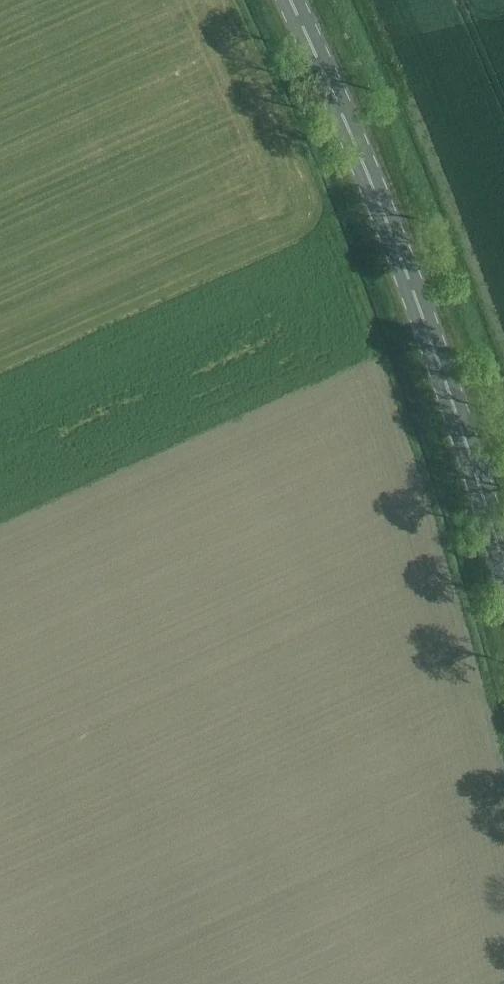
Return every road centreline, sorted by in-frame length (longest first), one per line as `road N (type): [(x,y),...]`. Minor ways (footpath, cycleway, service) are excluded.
road 1 (primary): [(503,592),(458,435),(358,167),(284,0)]

